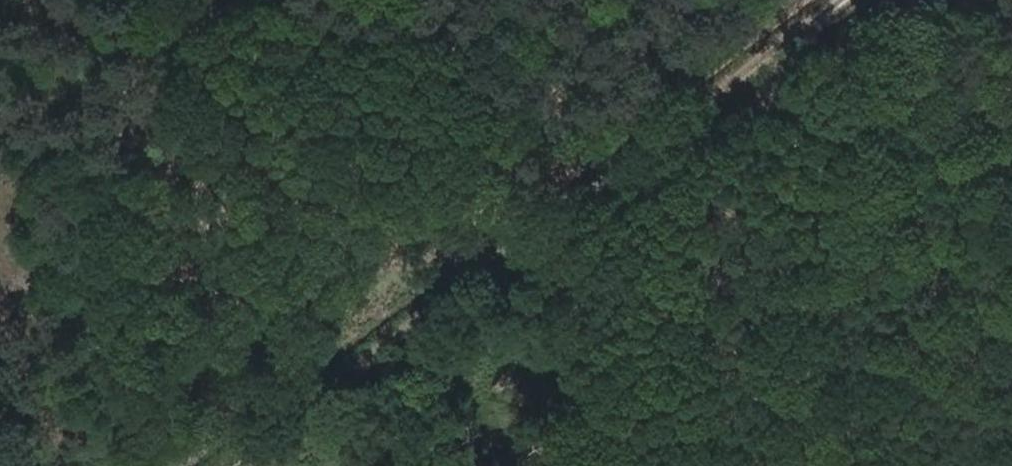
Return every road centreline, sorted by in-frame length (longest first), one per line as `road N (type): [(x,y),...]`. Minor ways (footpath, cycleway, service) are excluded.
road 1 (track): [(228,465),(851,0)]
road 2 (track): [(776,0),(158,465)]

